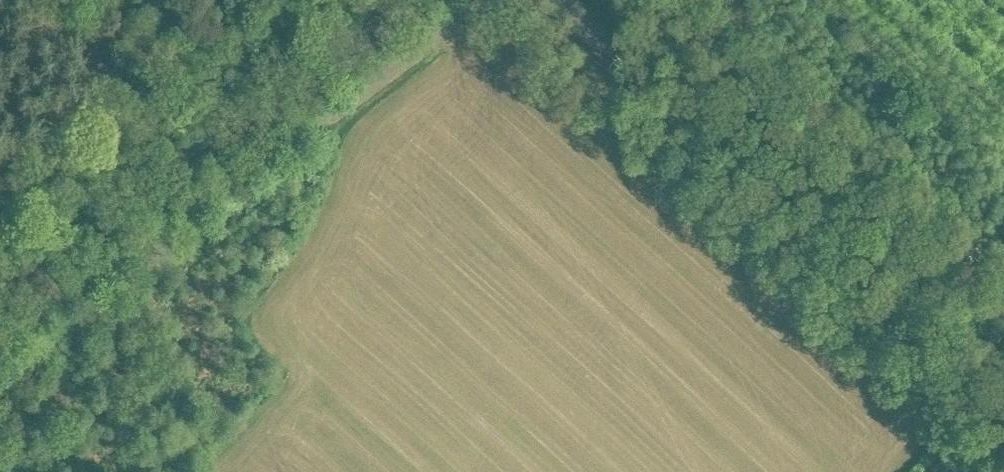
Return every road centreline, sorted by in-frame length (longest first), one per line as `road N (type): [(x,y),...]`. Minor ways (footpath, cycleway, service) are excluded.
road 1 (unclassified): [(1003,418),(562,0)]
road 2 (tertiary): [(0,303),(415,0)]

